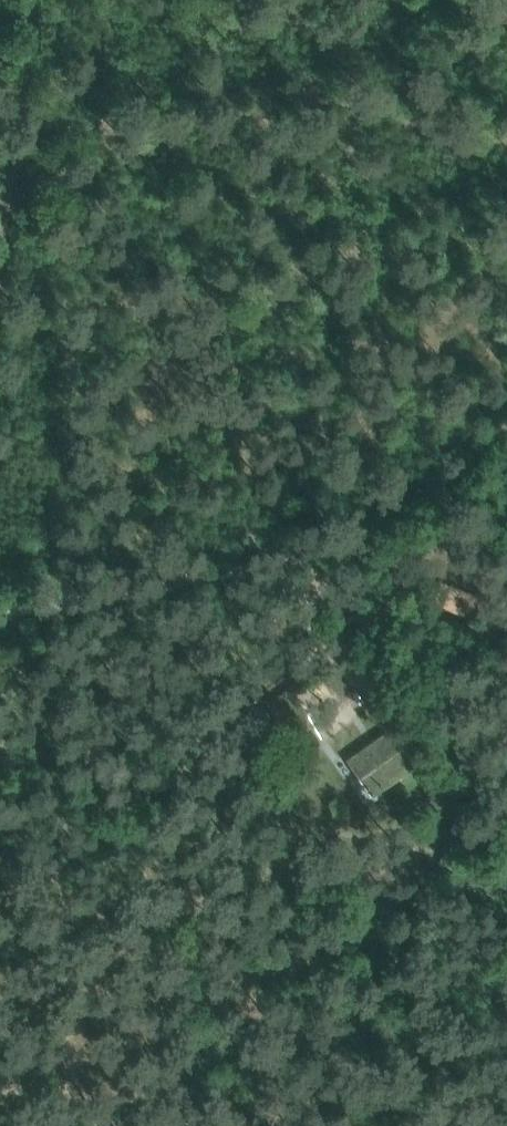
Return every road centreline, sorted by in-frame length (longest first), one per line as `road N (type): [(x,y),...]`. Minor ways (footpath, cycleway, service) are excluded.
road 1 (track): [(471,530),(79,609),(0,641)]
road 2 (track): [(0,456),(38,0)]

